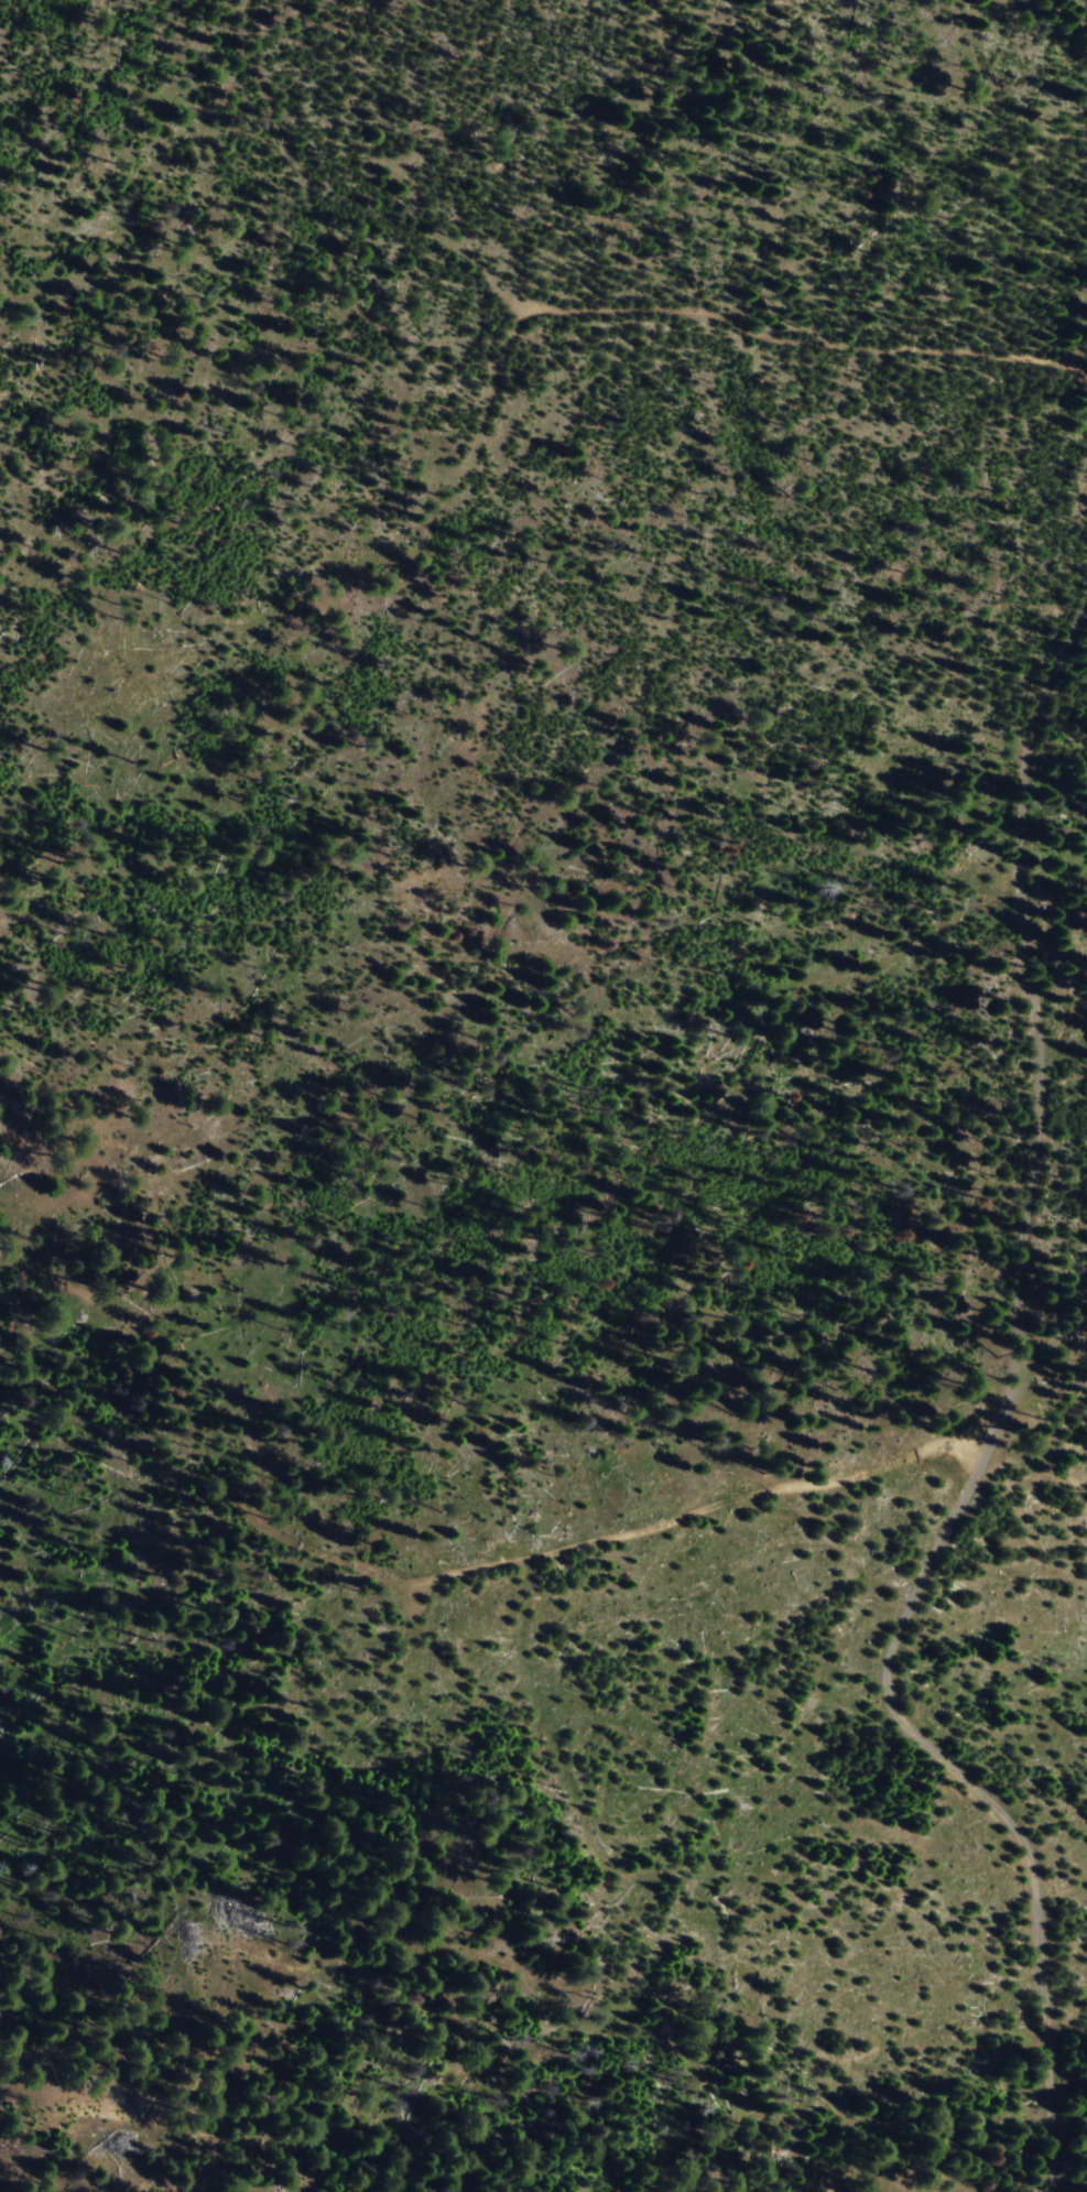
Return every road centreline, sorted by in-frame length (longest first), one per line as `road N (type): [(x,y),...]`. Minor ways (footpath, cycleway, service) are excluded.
road 1 (track): [(1053,2191),(1058,2151),(1032,1869),(992,1803),(900,1713),(882,1660),(1004,1389),(1020,1193),(1033,1138),(1019,761),(1086,607)]
road 2 (track): [(978,1448),(770,1485),(627,1537),(411,1585),(252,1526),(227,1504),(134,1331),(0,1255)]
road 3 (track): [(1086,378),(1047,360),(784,346),(703,312),(529,314)]

